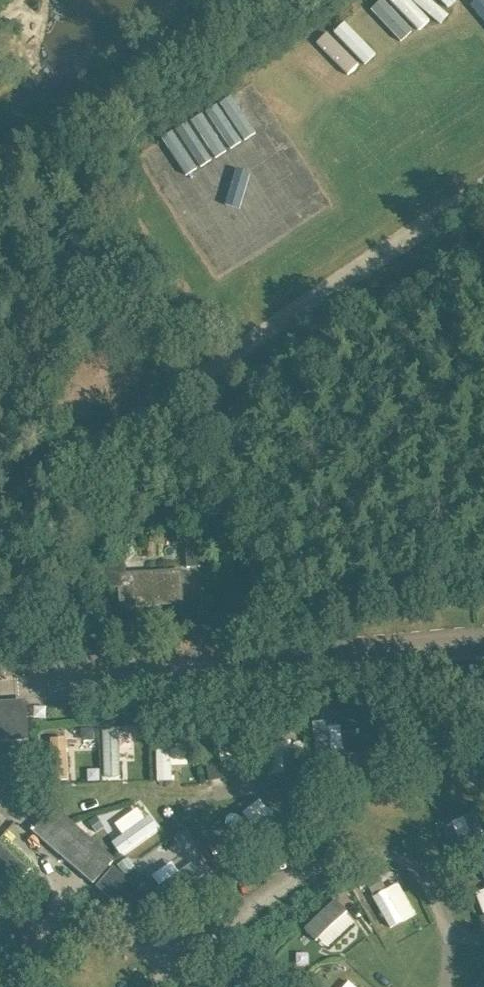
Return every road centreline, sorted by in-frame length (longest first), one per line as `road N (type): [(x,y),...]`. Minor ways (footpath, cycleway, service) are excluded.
road 1 (unclassified): [(0,687),(483,649)]

